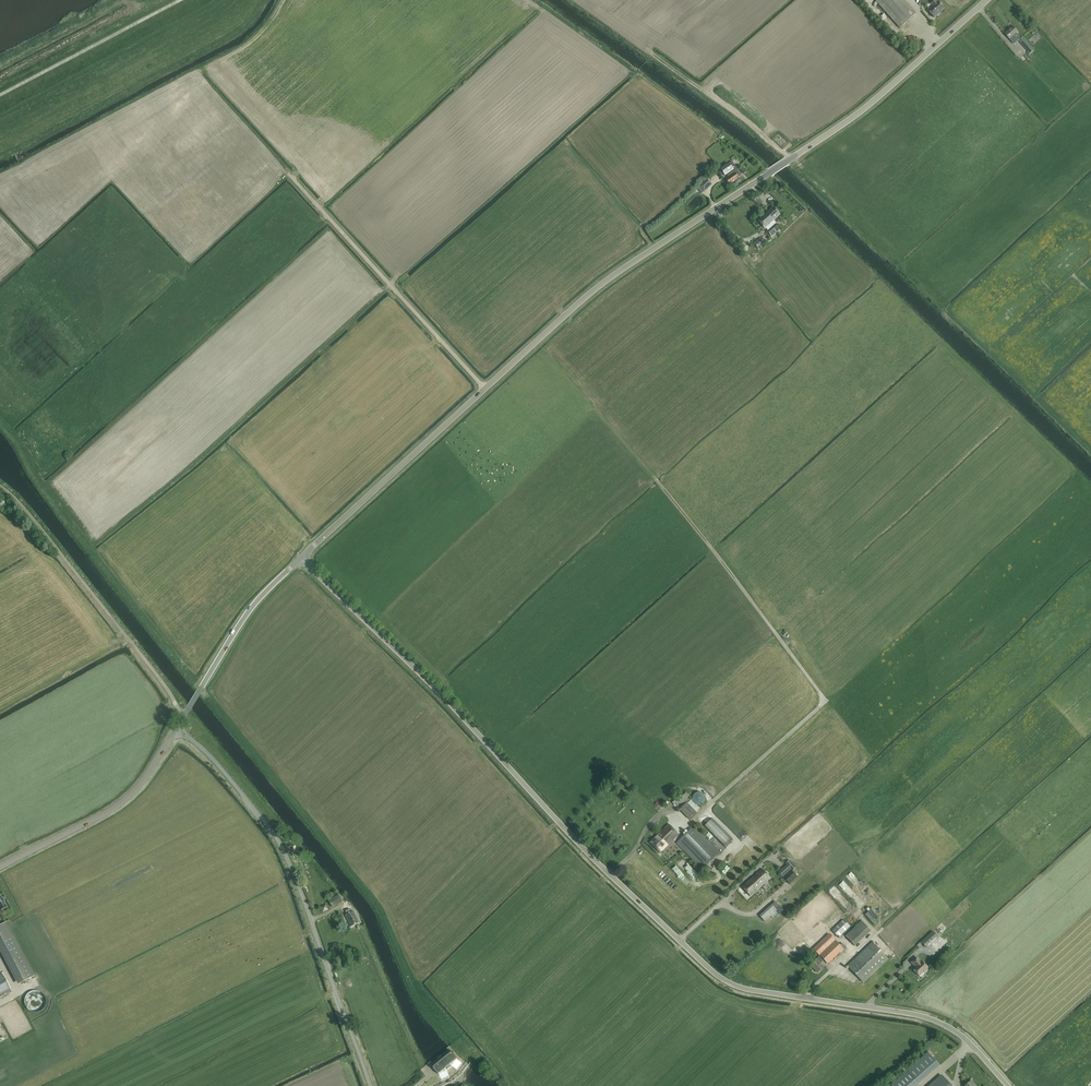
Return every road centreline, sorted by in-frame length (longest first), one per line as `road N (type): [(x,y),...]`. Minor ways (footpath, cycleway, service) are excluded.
road 1 (tertiary): [(1008,1085),(967,1039),(923,1016),(724,980),(607,873),(301,557)]
road 2 (tertiary): [(301,557),(600,285),(857,114),(987,0)]
road 3 (unclassified): [(370,1085),(275,827),(207,753),(176,733)]
road 4 (unclassified): [(183,717),(159,677),(0,486)]
road 5 (track): [(0,116),(217,0)]
road 6 (tertiary): [(0,868),(111,810),(176,733)]
road 7 (tertiary): [(183,717),(251,608),(301,557)]

